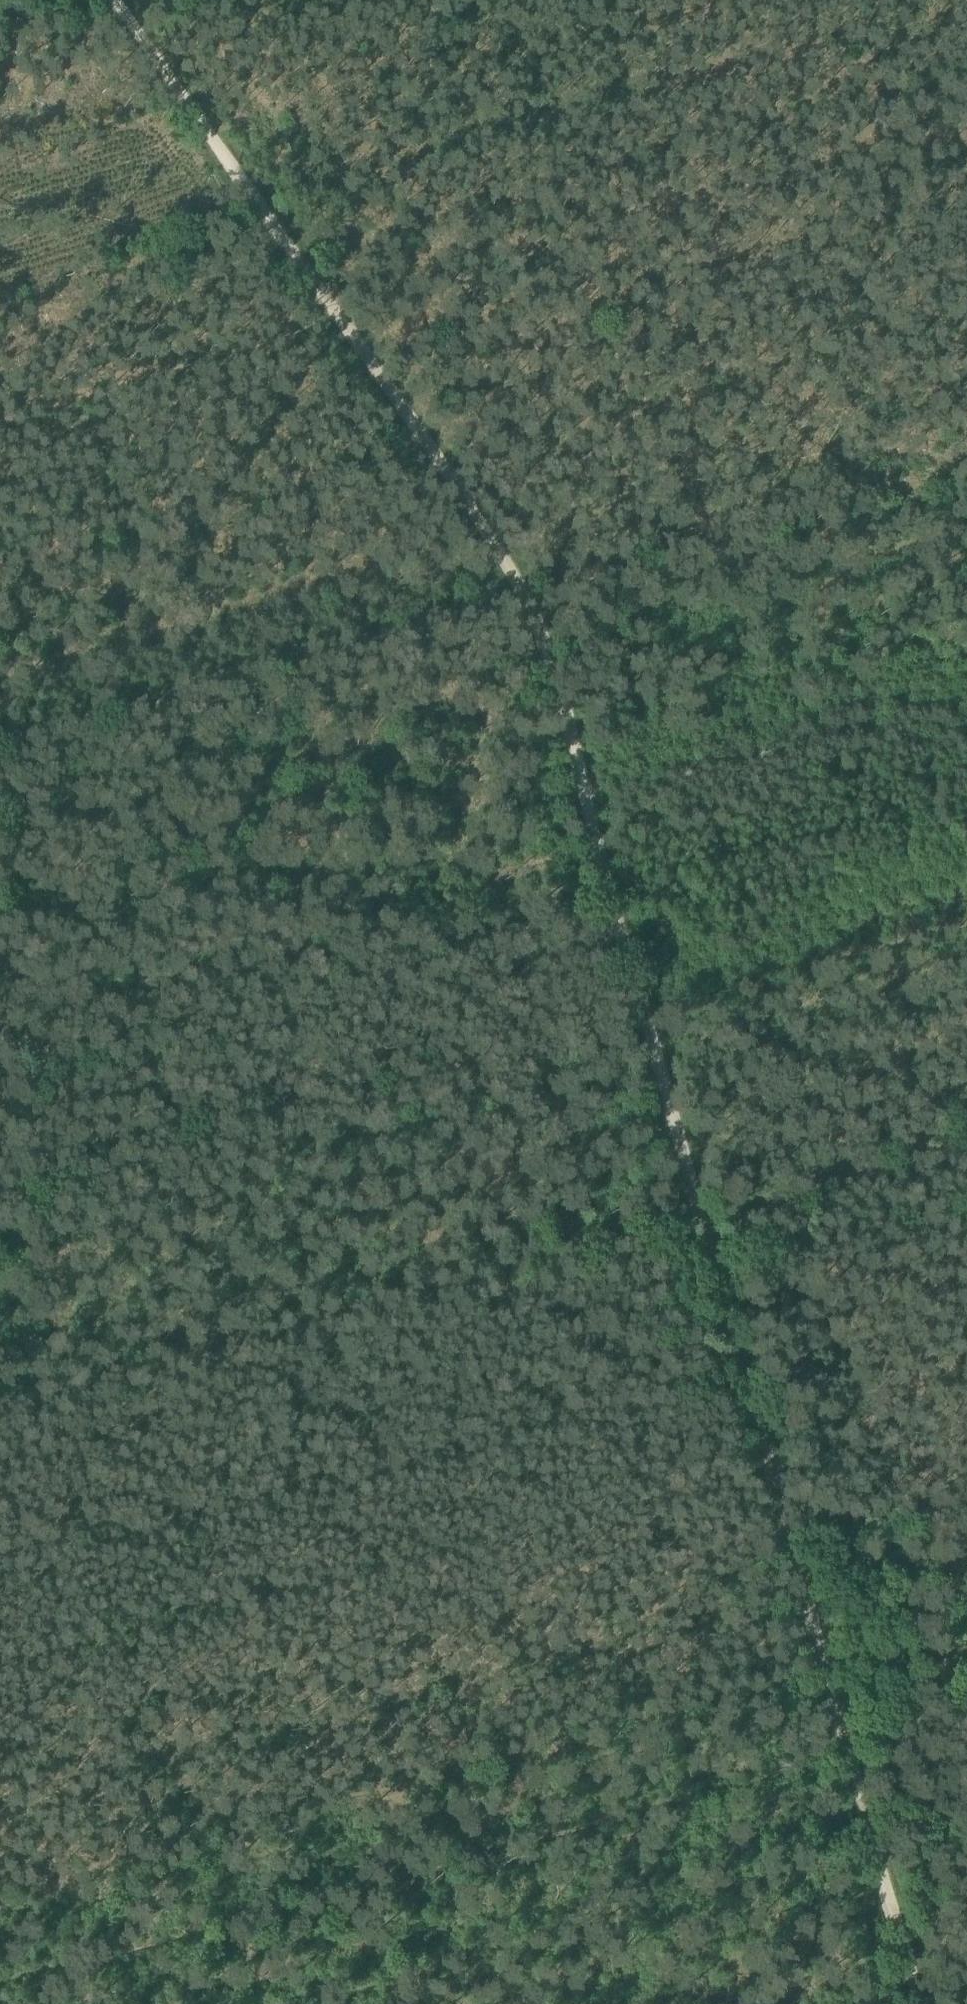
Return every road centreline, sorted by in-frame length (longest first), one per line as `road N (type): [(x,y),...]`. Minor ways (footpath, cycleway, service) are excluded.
road 1 (track): [(696,1213),(645,978),(628,960),(519,585),(118,0)]
road 2 (track): [(923,2003),(696,1213)]
road 3 (track): [(0,1404),(696,1213)]

